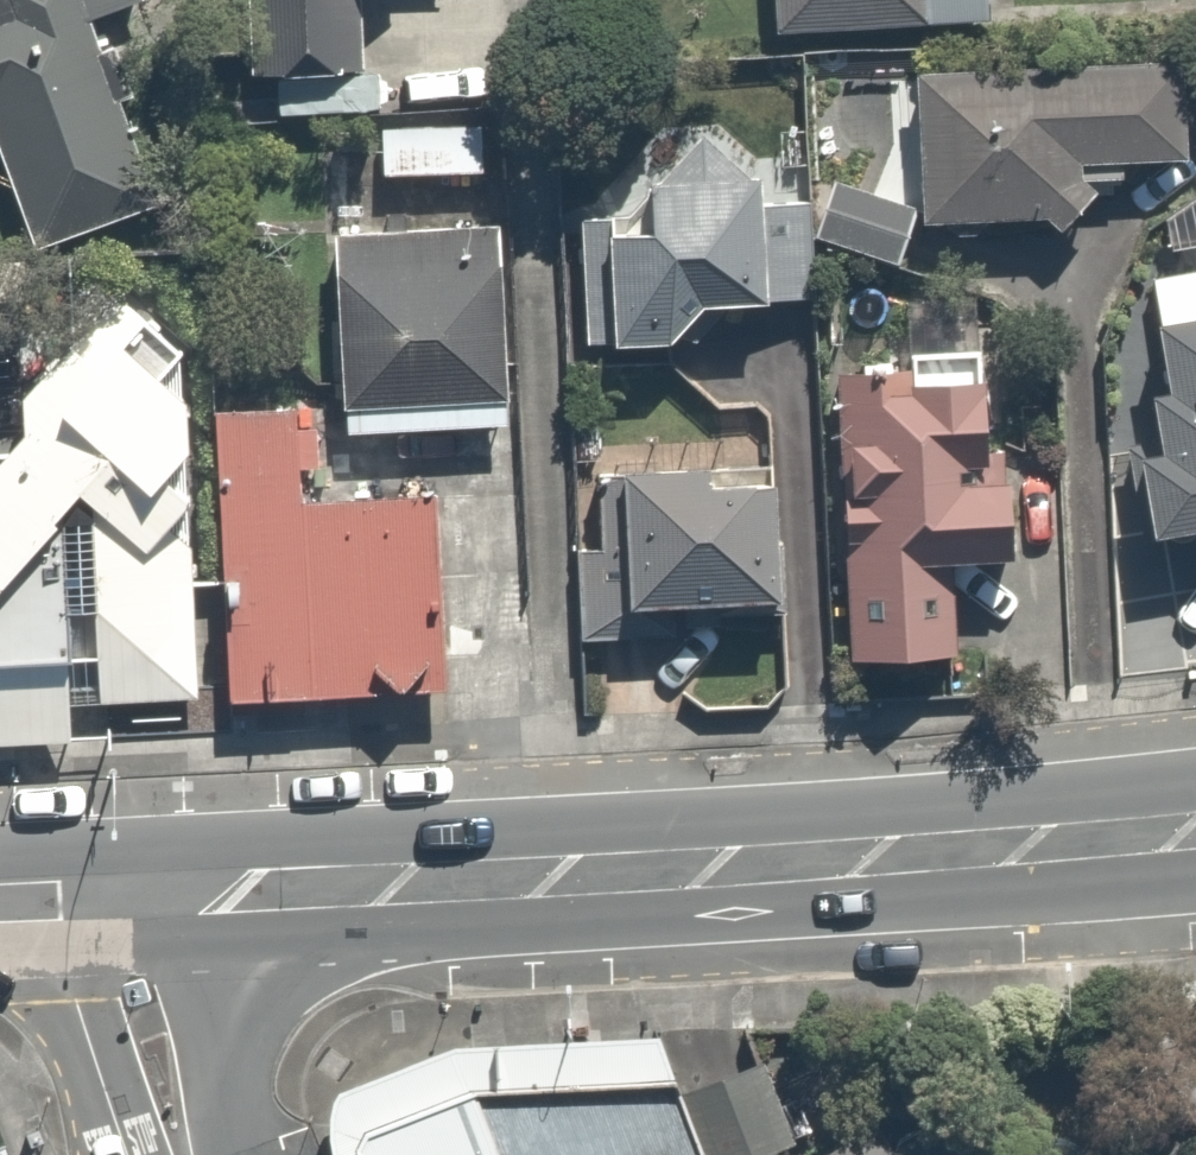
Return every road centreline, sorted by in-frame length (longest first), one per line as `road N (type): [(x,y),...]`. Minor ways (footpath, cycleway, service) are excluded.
road 1 (secondary): [(1195,833),(140,897)]
road 2 (unclassified): [(185,1154),(150,1056),(140,897)]
road 3 (secondary): [(140,897),(0,903)]

